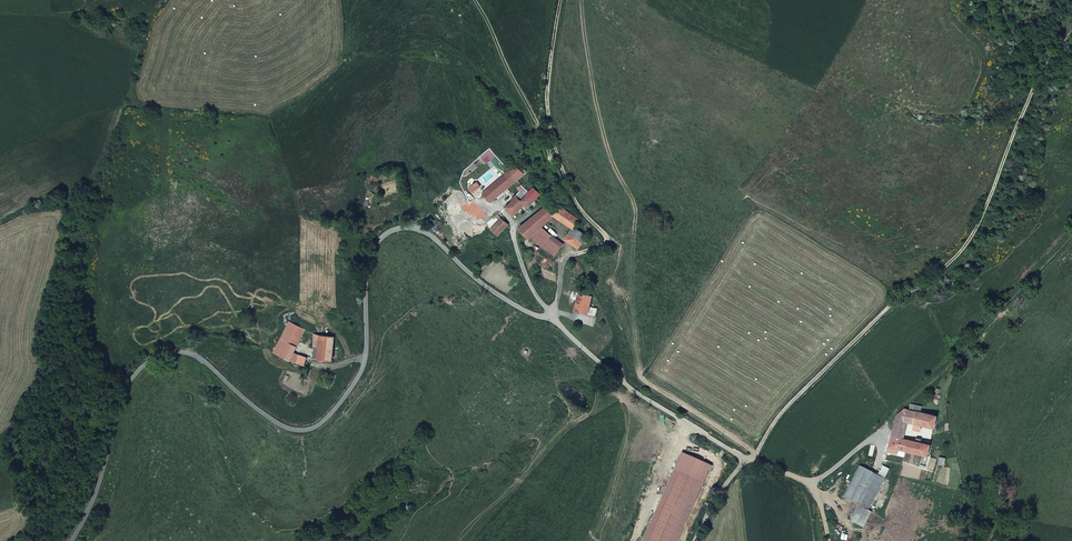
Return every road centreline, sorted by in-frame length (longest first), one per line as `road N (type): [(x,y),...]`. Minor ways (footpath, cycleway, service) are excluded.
road 1 (residential): [(937,370),(847,458),(828,472),(802,476),(746,457),(633,390),(549,312),(424,225),(395,221),(372,246),(365,348),(332,417),(299,429),(196,346),(149,351),(114,387),(99,471),(68,540)]
road 2 (track): [(1071,32),(1020,107),(972,232),(813,372),(746,457)]
road 3 (track): [(552,0),(537,95),(540,139),(569,202),(606,244),(569,250),(558,263),(549,312)]
road 4 (track): [(937,370),(1071,233)]
road 5 (track): [(540,139),(543,186),(513,223),(526,272),(549,312)]
road 6 (track): [(365,348),(345,361),(311,364),(206,338),(196,346)]

